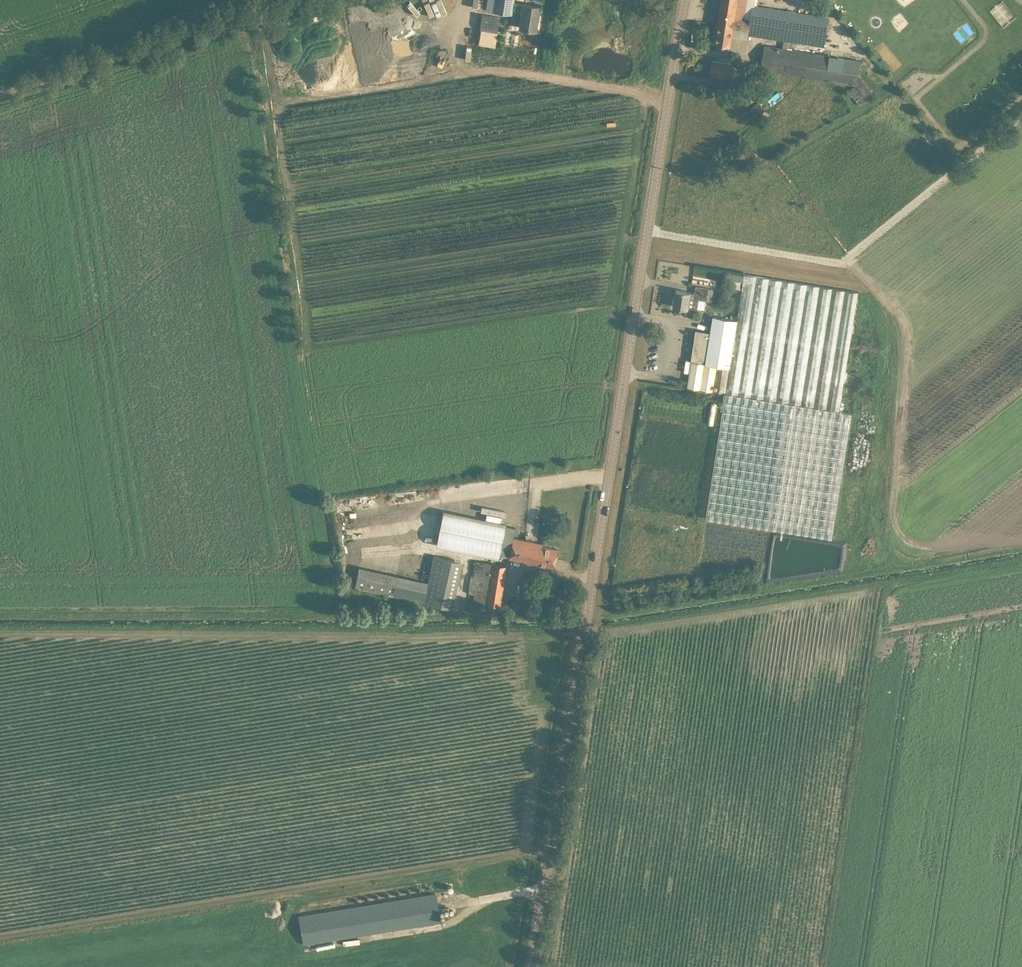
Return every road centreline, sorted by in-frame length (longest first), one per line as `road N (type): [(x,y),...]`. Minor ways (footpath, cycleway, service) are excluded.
road 1 (tertiary): [(532,966),(685,0)]
road 2 (track): [(549,857),(0,937)]
road 3 (track): [(1021,547),(587,617)]
road 4 (track): [(648,231),(841,263),(957,170)]
road 5 (track): [(326,0),(0,94)]
road 6 (track): [(872,62),(957,170)]

